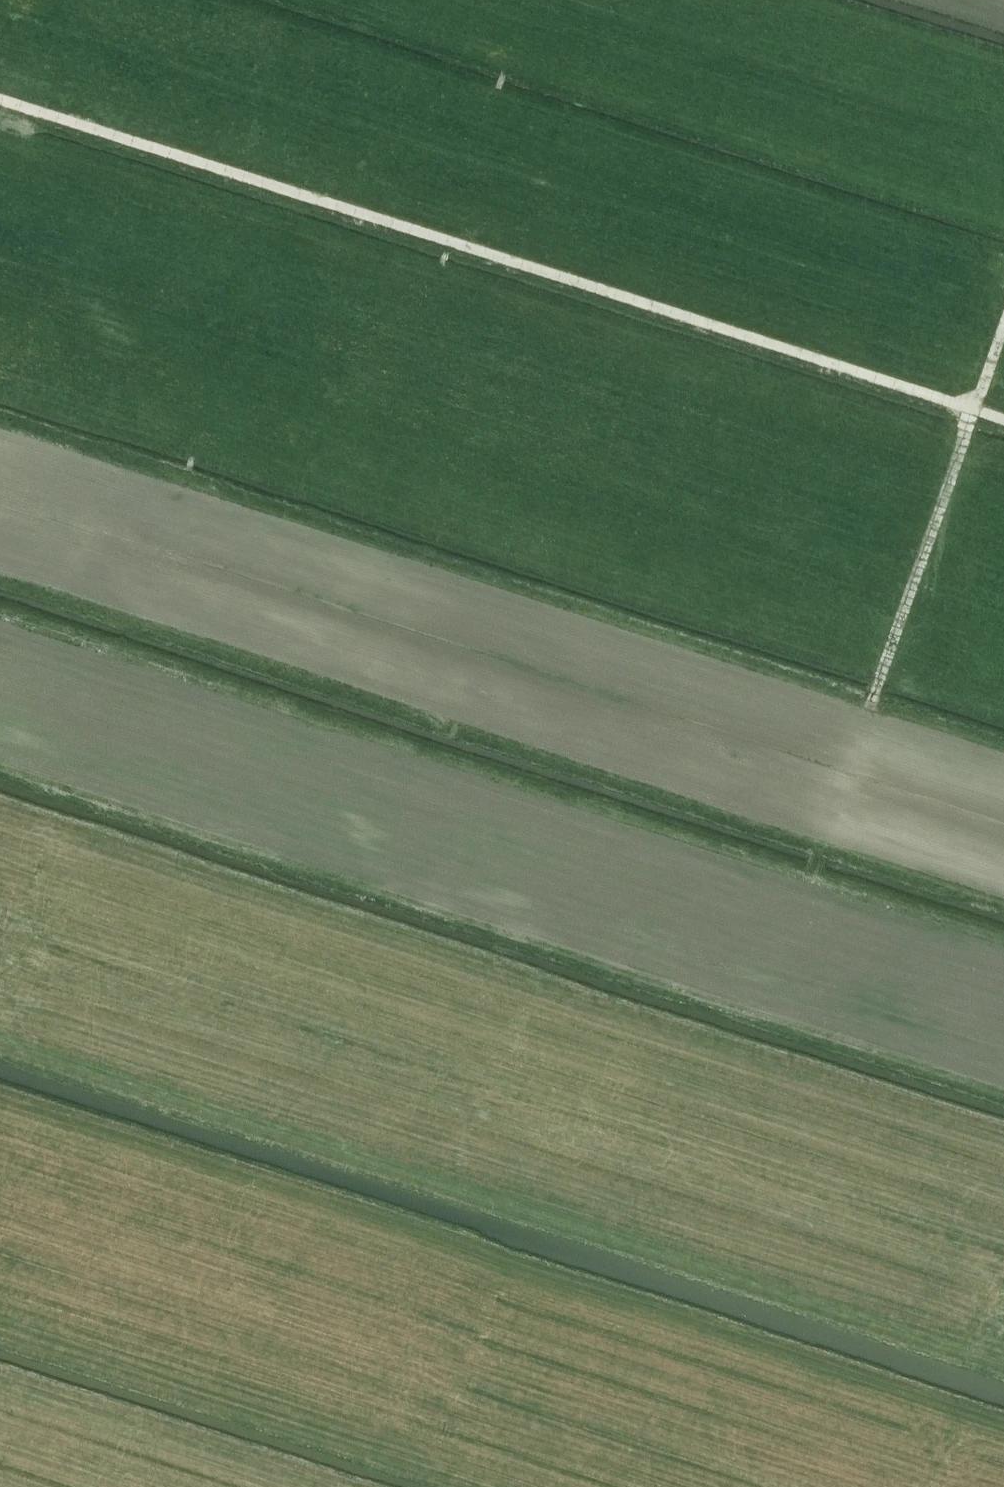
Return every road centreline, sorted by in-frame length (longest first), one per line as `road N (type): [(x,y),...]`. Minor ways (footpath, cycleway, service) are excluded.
road 1 (track): [(1003,417),(0,98)]

